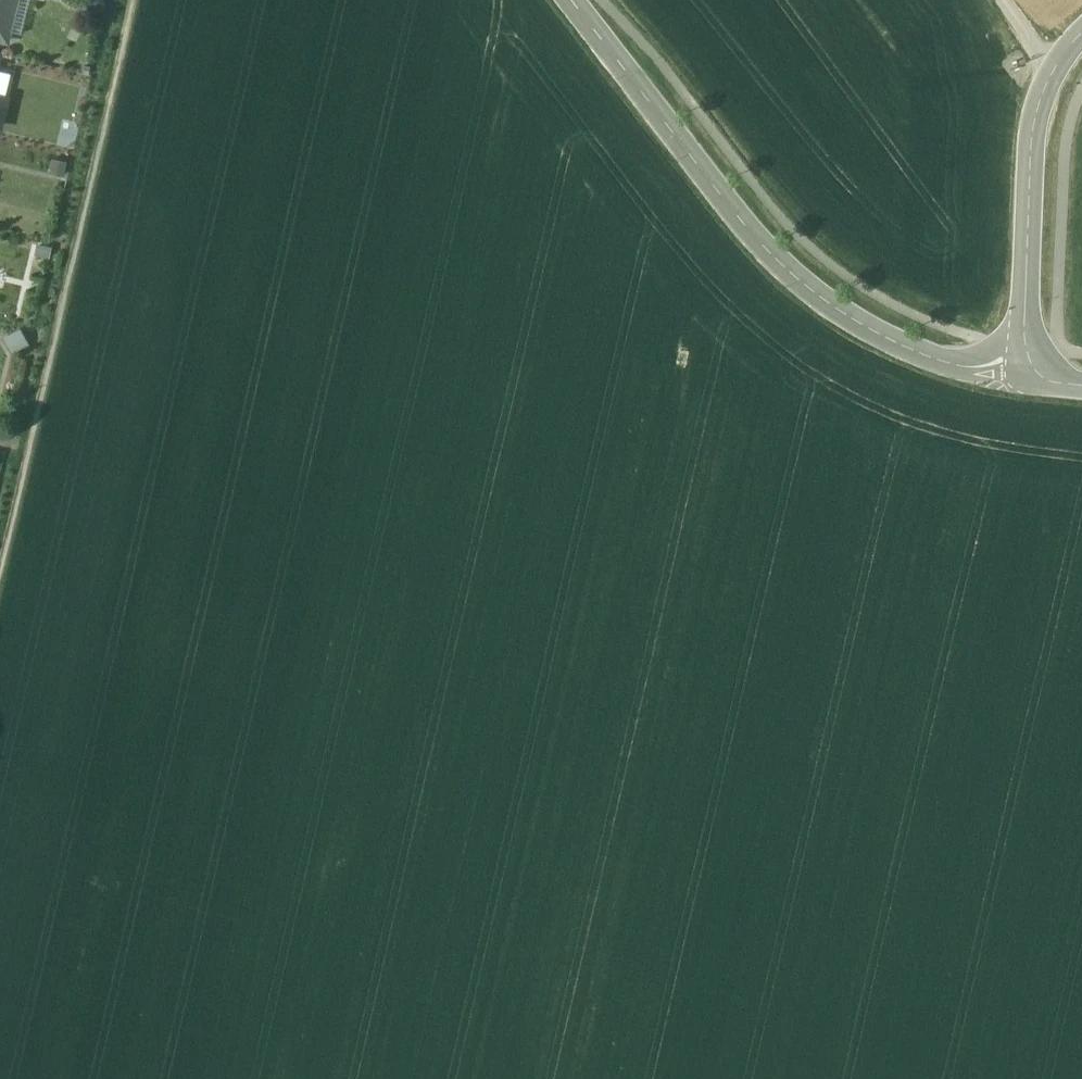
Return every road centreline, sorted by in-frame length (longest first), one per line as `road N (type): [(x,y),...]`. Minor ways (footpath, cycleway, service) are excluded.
road 1 (unclassified): [(572,0),(743,220),(814,290),(910,350),(946,362),(1028,354)]
road 2 (track): [(0,571),(134,0)]
road 3 (unclassified): [(1028,354),(1033,147),(1058,68)]

